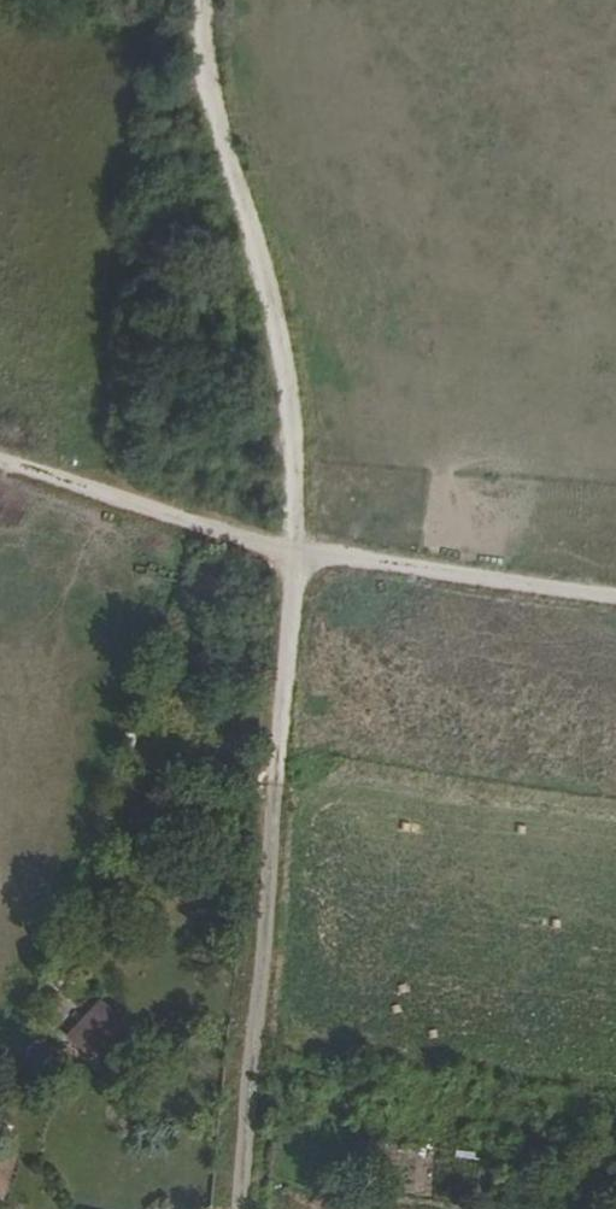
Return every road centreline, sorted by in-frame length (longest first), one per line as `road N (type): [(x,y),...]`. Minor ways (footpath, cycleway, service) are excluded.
road 1 (track): [(242,1208),(299,491),(293,374),(230,149),(206,0)]
road 2 (track): [(280,768),(615,807)]
road 3 (track): [(298,553),(615,597)]
road 4 (track): [(298,553),(0,461)]

